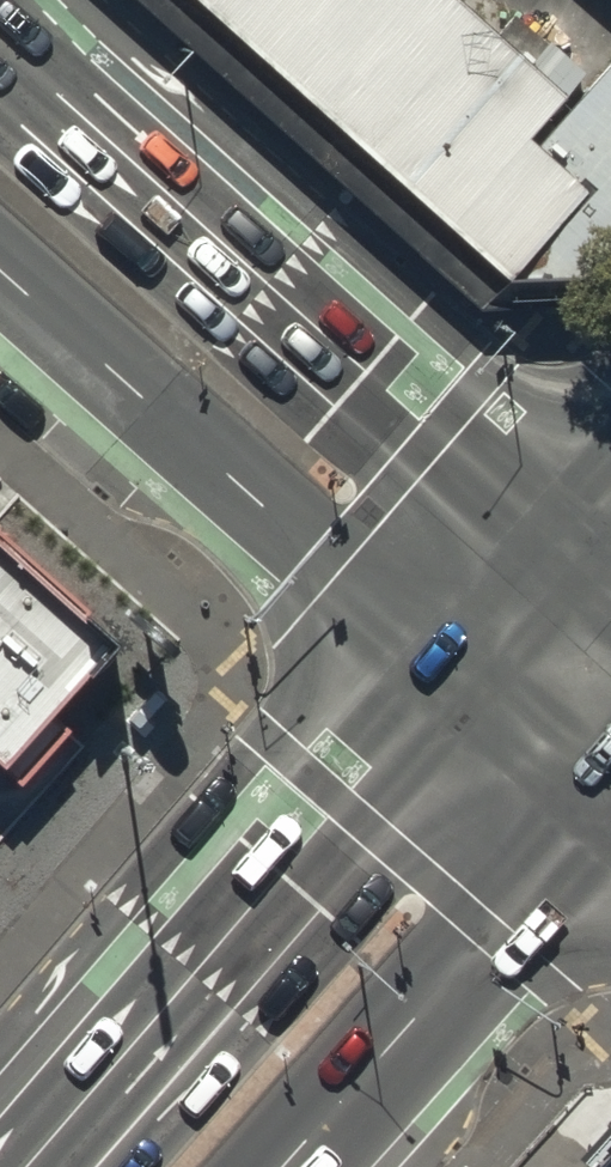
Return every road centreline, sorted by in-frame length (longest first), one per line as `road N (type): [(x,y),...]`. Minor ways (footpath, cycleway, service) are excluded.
road 1 (secondary): [(0,35),(561,545)]
road 2 (primary): [(13,1166),(447,673)]
road 3 (secondary): [(447,673),(0,272)]
road 4 (primary): [(599,807),(284,1166)]
road 5 (secondary): [(599,807),(447,673)]
road 6 (primary): [(447,673),(561,545)]

